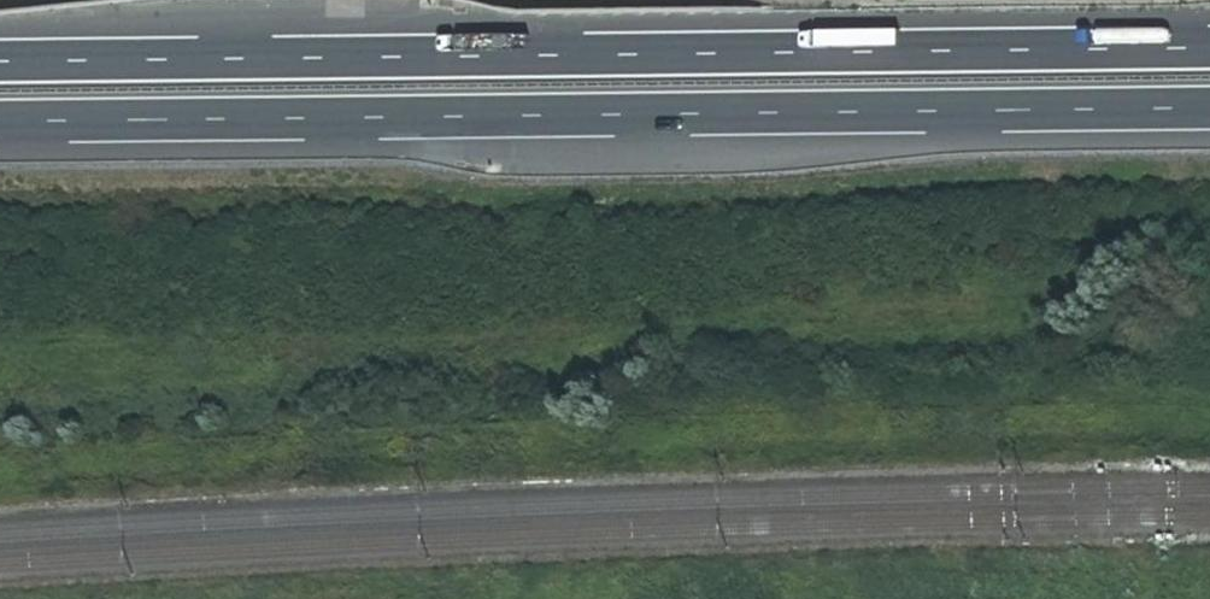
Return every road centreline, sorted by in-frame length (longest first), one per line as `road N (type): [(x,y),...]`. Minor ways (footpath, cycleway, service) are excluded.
road 1 (motorway): [(0,123),(1209,110)]
road 2 (motorway): [(1209,47),(0,59)]

